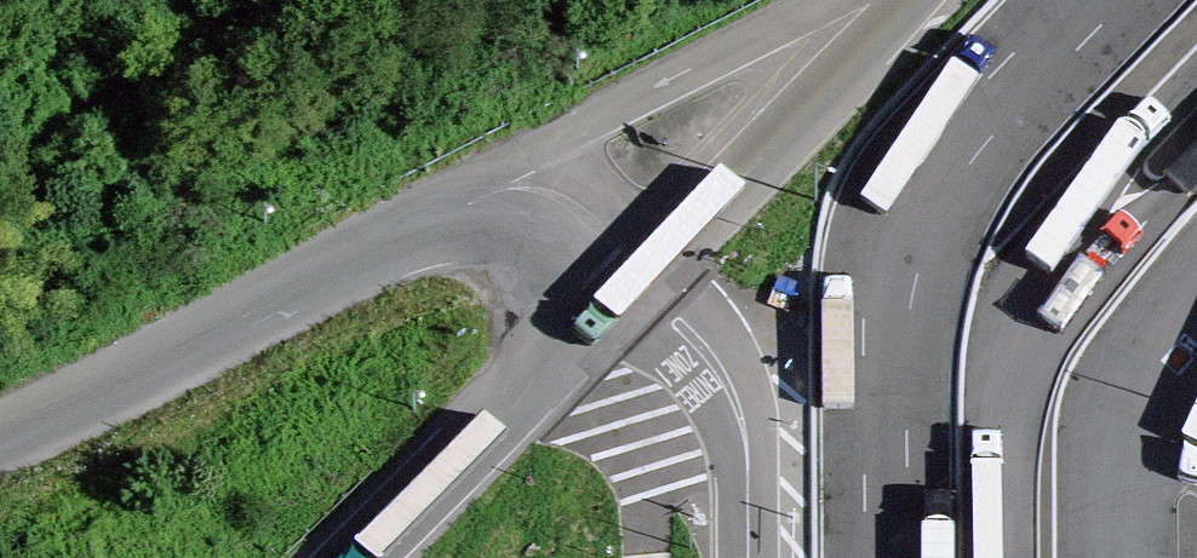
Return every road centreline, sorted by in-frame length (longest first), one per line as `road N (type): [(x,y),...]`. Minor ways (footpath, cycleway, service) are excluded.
road 1 (unclassified): [(901,9),(764,32),(366,236)]
road 2 (unclassified): [(901,9),(596,292)]
road 3 (unclassified): [(366,236),(0,431)]
road 4 (motorway): [(596,292),(555,384),(359,557)]
road 5 (motorway): [(366,236),(515,232),(568,260),(596,292)]

